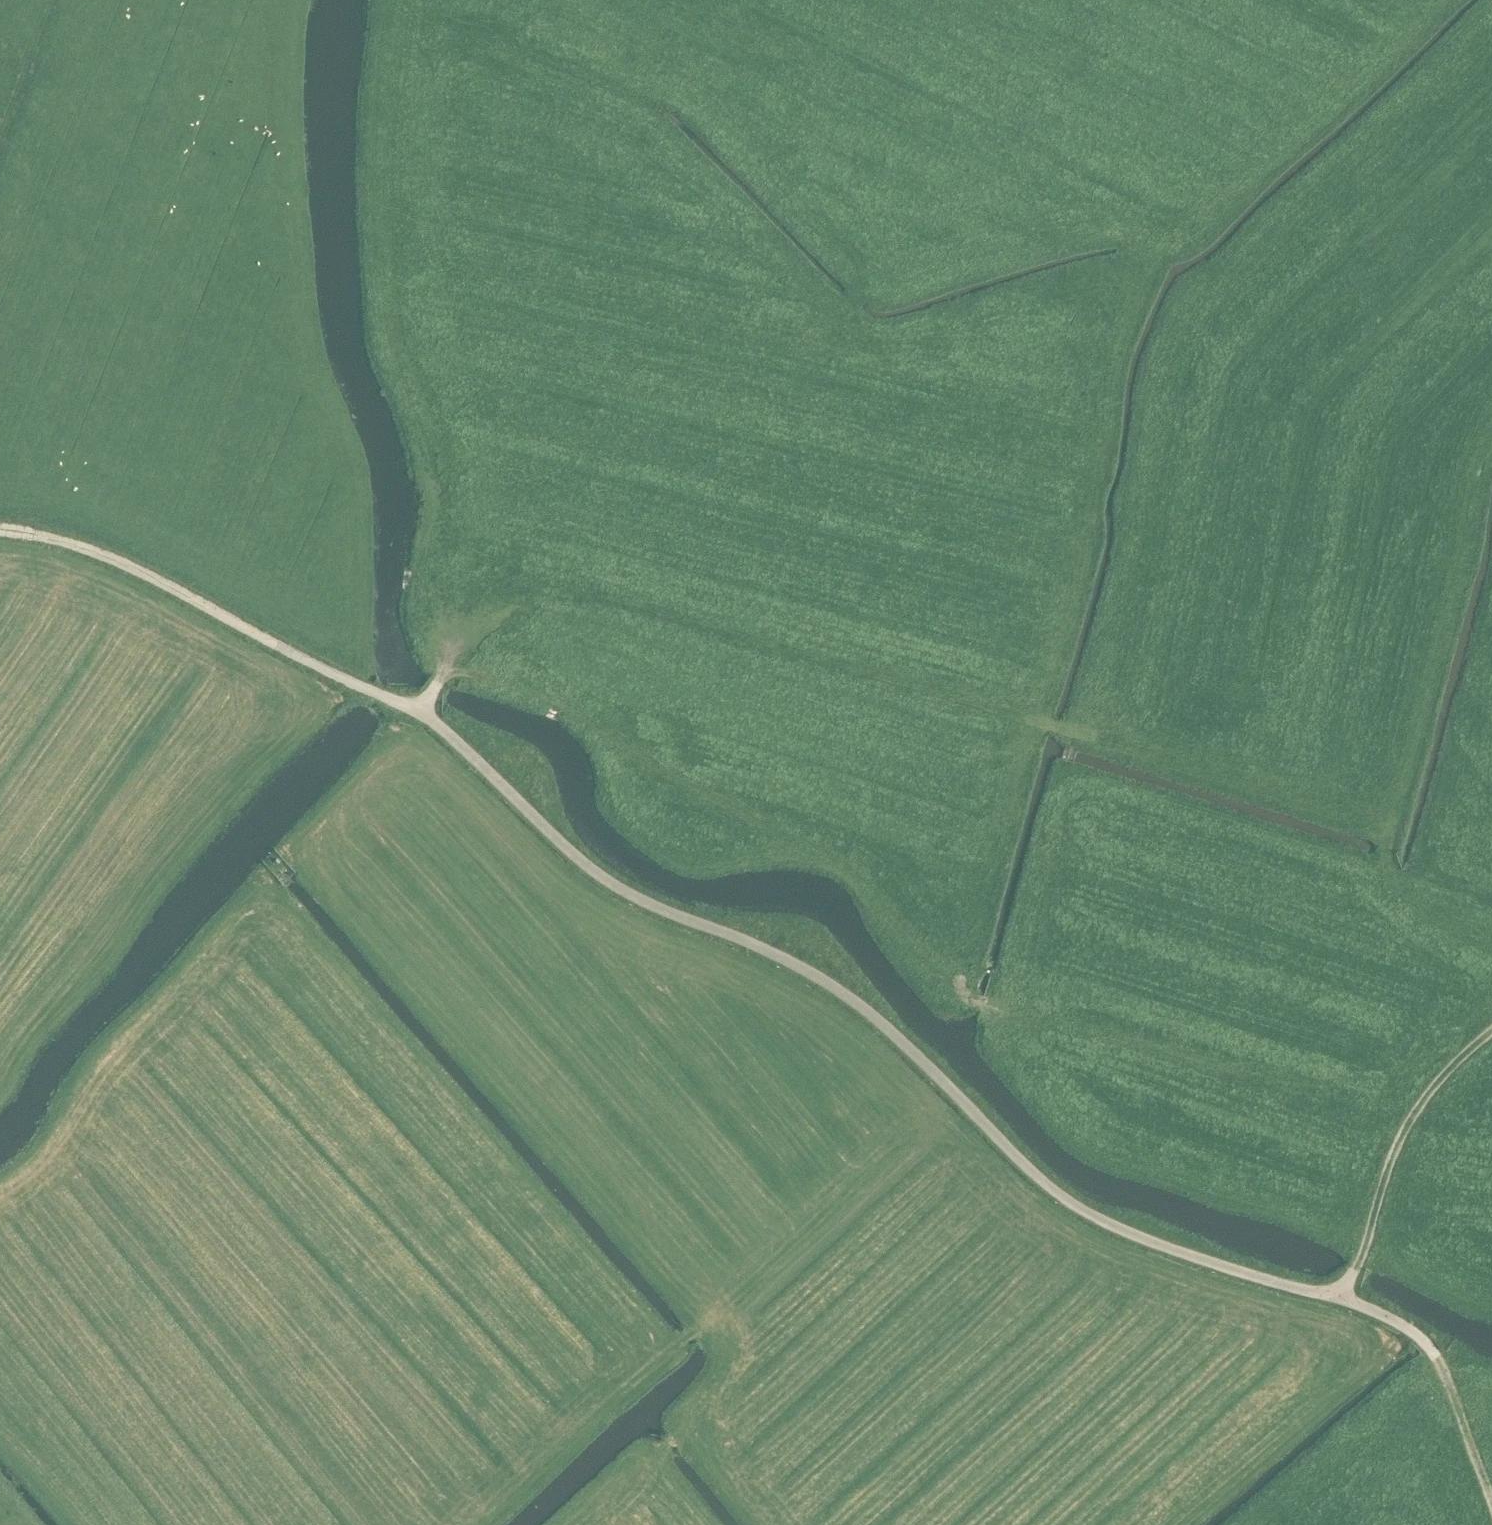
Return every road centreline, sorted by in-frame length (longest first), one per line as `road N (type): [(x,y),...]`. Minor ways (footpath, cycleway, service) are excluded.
road 1 (track): [(1491,1502),(1439,1358),(1421,1336),(1341,1298),(1115,1229),(1069,1201),(849,997),(740,937),(626,893),(417,713)]
road 2 (track): [(0,531),(56,538),(141,569),(417,713)]
road 3 (track): [(1491,1032),(1432,1089),(1400,1134),(1341,1298)]

